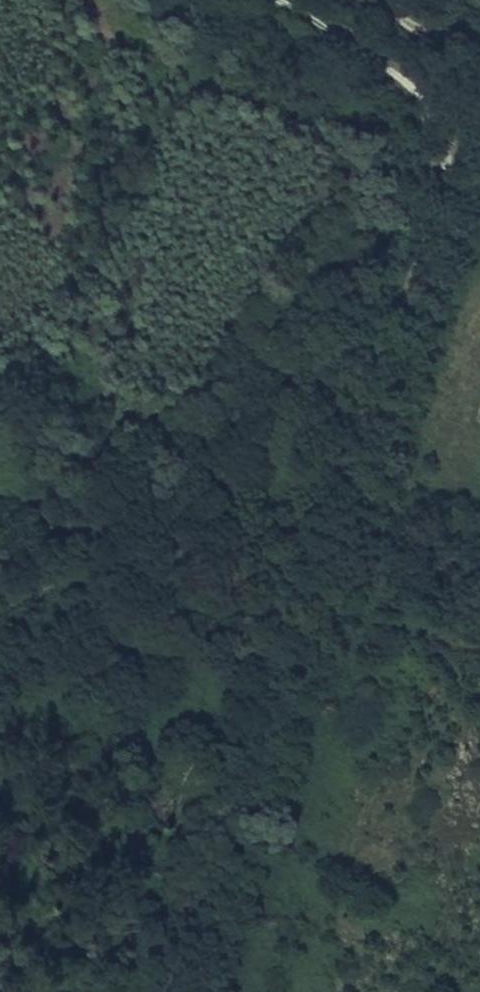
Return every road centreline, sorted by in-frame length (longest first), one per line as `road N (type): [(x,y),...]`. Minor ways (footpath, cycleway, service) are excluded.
road 1 (track): [(375,0),(479,60)]

